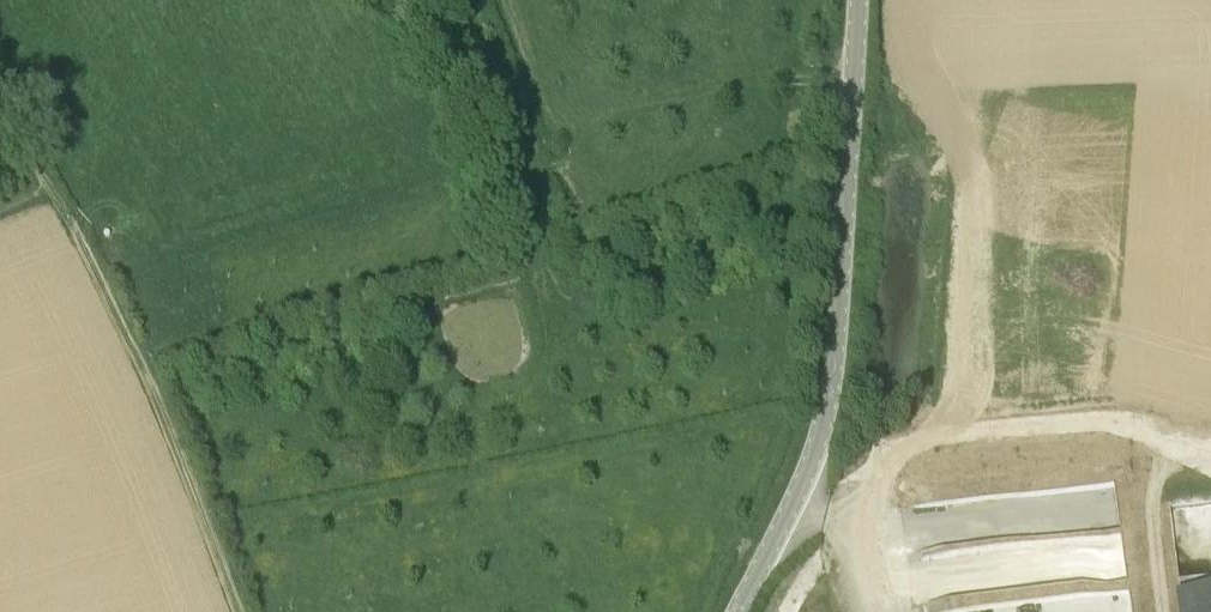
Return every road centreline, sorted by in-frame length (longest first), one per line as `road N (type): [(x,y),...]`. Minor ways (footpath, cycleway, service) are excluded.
road 1 (unclassified): [(737,611),(796,498),(830,394),(859,0)]
road 2 (track): [(239,611),(139,358),(0,100)]

